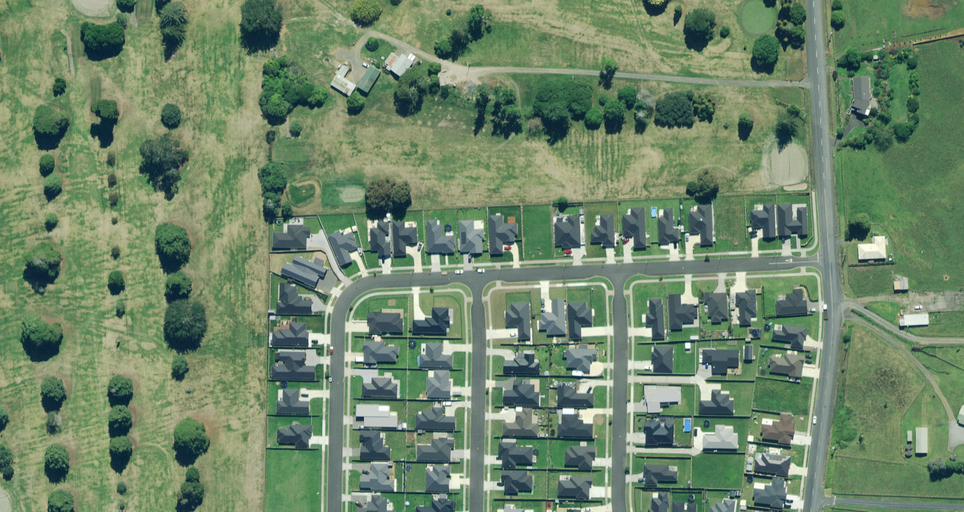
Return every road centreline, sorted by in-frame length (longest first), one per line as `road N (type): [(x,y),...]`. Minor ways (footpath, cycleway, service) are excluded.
road 1 (residential): [(477,274),(367,281),(338,302),(333,511)]
road 2 (residential): [(813,0),(829,261)]
road 3 (residential): [(829,261),(832,332),(811,511)]
road 4 (residential): [(618,269),(620,511)]
road 5 (residential): [(477,274),(478,511)]
road 6 (residential): [(829,261),(618,269)]
road 7 (residential): [(618,269),(477,274)]

